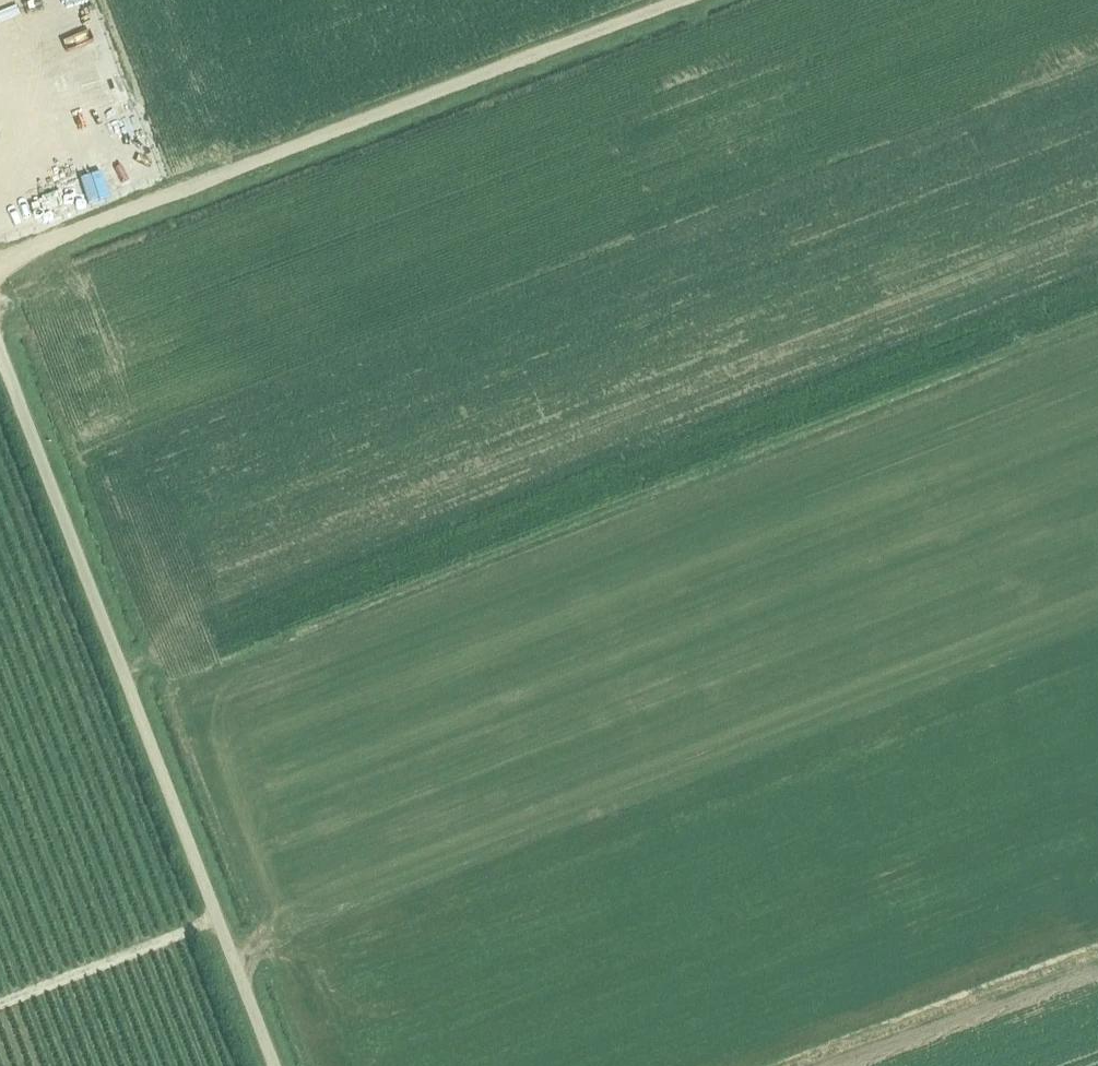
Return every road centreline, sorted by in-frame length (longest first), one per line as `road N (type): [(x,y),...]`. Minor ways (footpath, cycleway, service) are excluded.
road 1 (unclassified): [(275,1065),(0,355)]
road 2 (unclassified): [(690,0),(0,258)]

